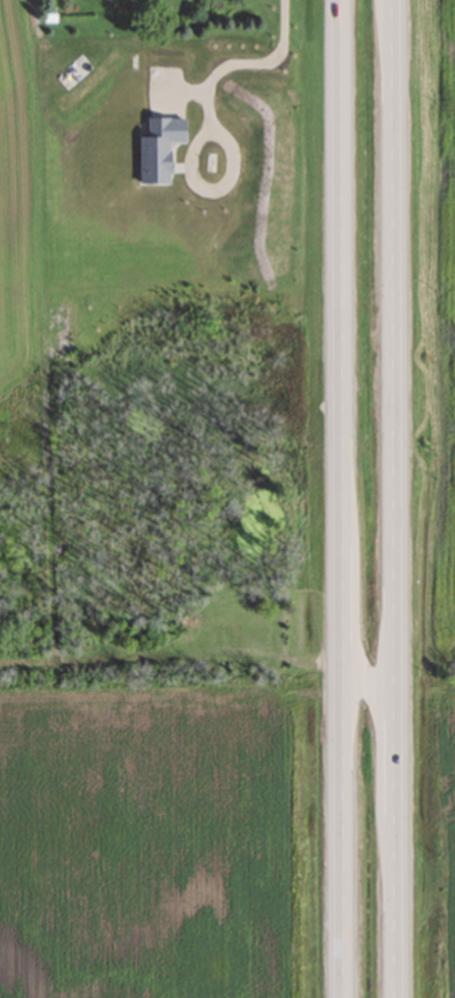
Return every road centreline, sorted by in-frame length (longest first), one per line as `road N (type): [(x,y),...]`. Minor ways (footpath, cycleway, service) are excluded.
road 1 (trunk): [(395,997),(392,0)]
road 2 (trunk): [(340,0),(340,997)]

